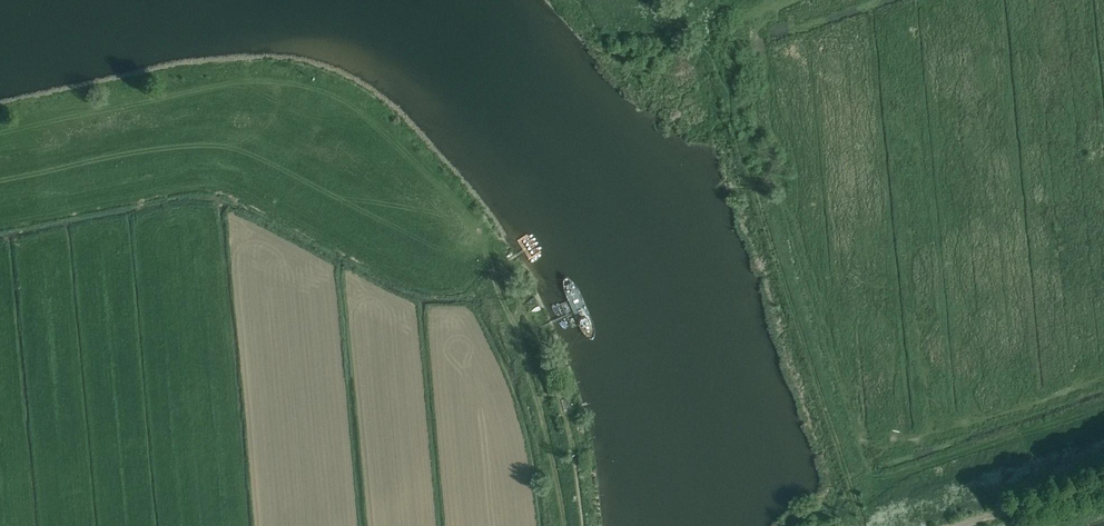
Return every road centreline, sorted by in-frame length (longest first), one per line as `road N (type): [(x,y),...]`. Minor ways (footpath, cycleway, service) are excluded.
road 1 (unclassified): [(955,525),(1103,478)]

